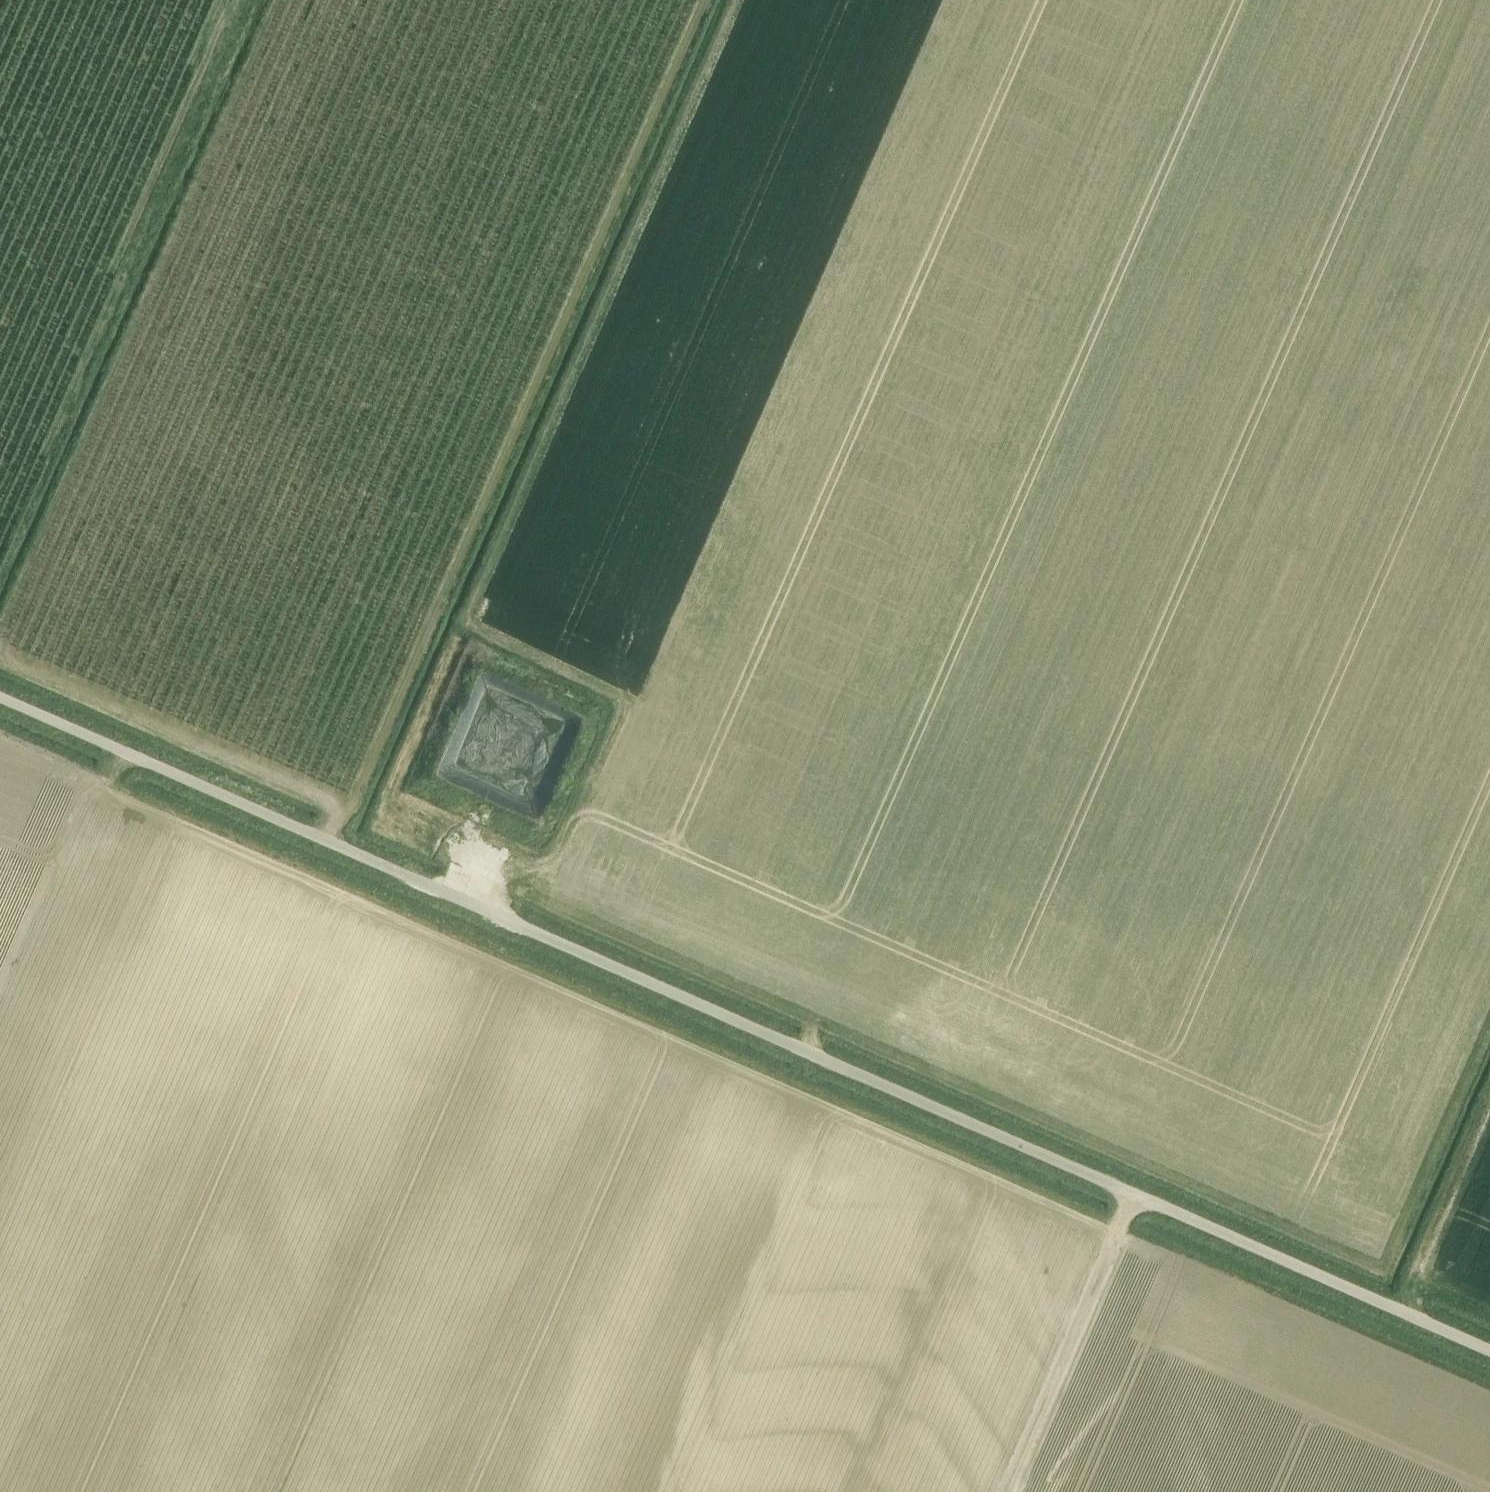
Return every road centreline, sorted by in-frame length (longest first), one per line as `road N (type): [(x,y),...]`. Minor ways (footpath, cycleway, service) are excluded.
road 1 (unclassified): [(1489,1356),(0,702)]

